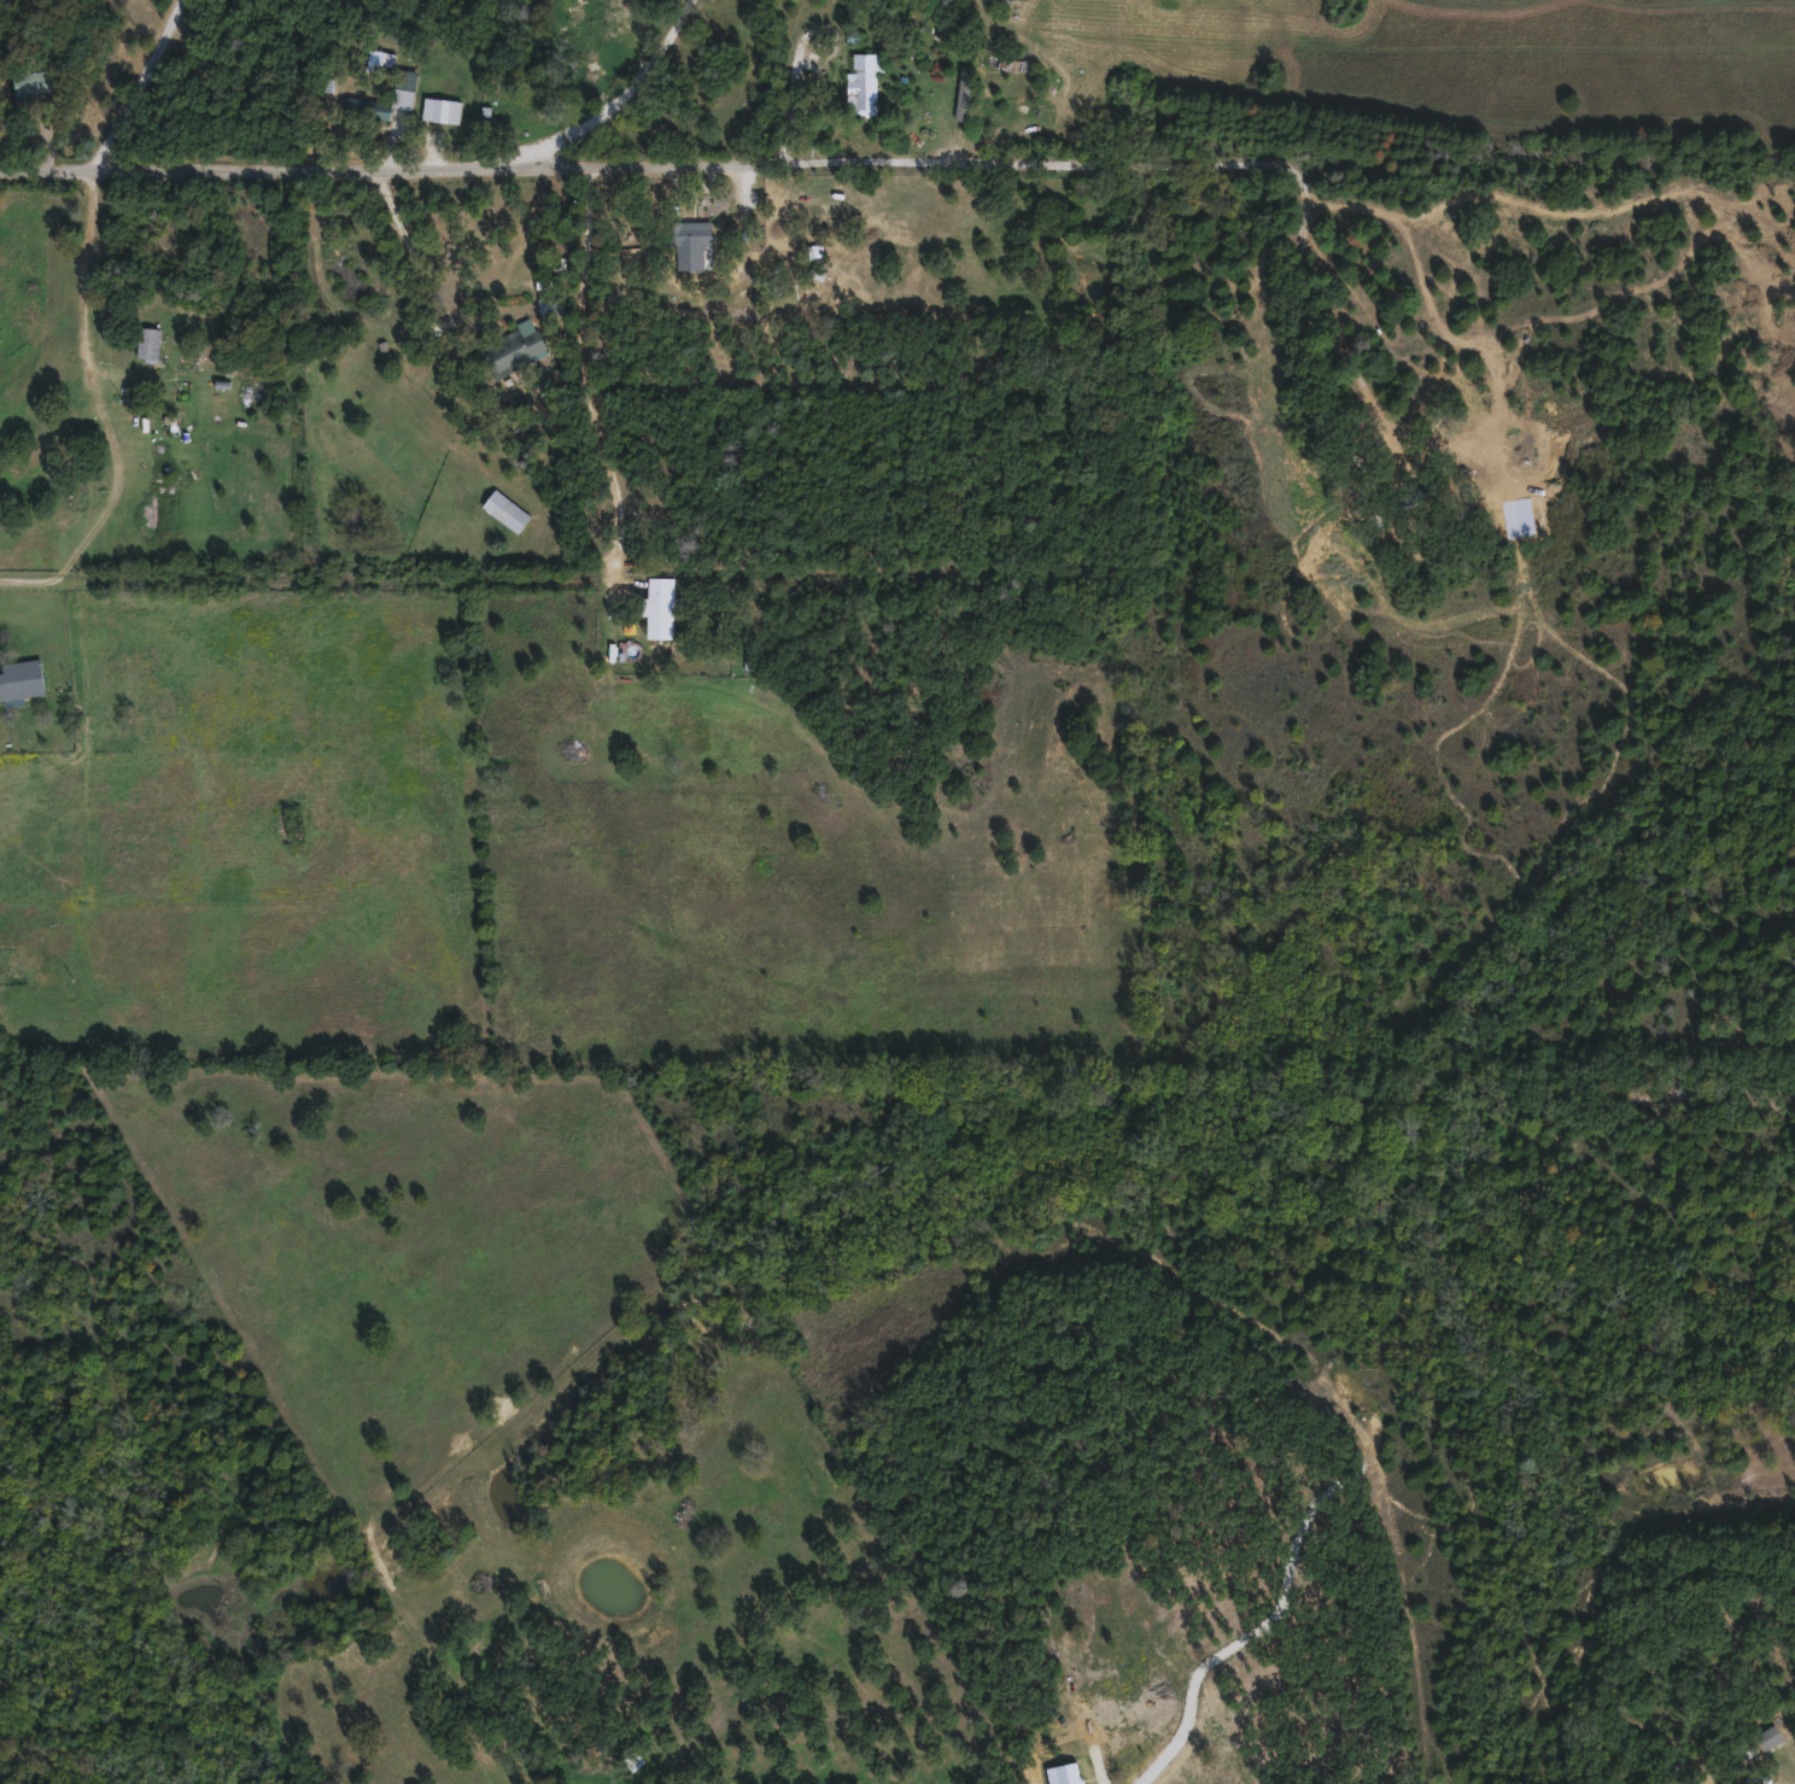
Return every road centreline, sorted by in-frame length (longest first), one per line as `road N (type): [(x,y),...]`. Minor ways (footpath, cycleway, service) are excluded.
road 1 (residential): [(0,171),(808,162),(1296,171)]
road 2 (residential): [(1296,171),(1306,201),(1302,253),(1321,311),(1402,451)]

